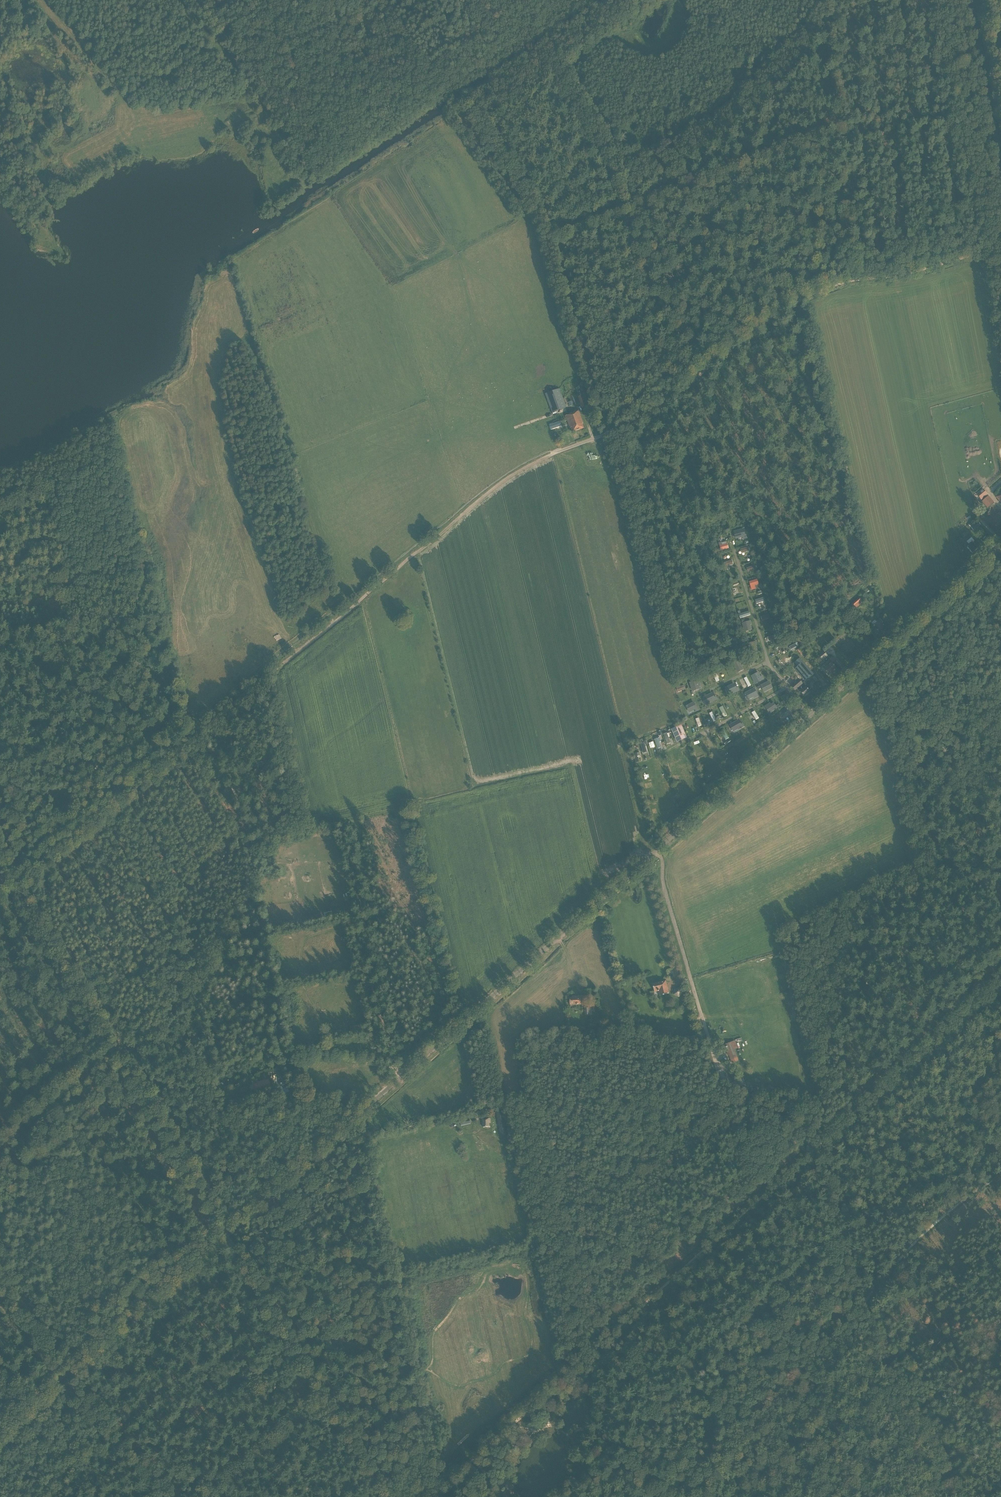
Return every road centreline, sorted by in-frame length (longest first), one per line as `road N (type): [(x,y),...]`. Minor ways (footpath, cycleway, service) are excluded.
road 1 (unclassified): [(224,1233),(1000,546)]
road 2 (track): [(434,1496),(1000,978)]
road 3 (track): [(3,862),(103,762),(170,732),(205,752),(276,834),(354,822),(360,858),(350,883),(395,1067)]
road 4 (track): [(551,455),(490,492),(12,885)]
road 5 (track): [(1000,1174),(910,1248),(684,1496)]
road 6 (track): [(996,250),(812,294),(667,403),(609,433)]
road 7 (unclassified): [(224,1233),(12,885)]
road 8 (track): [(60,1369),(333,1127),(352,1119)]
road 9 (track): [(548,245),(845,134)]
road 10 (track): [(224,1233),(385,1496)]
road 11 (track): [(0,1444),(228,1241)]
road 12 (unclassified): [(0,1431),(224,1233)]
road 13 (track): [(253,816),(207,865),(141,971),(84,1004)]
road 14 (track): [(952,0),(996,242)]
road 15 (track): [(597,438),(548,245)]
road 16 (track): [(864,1303),(824,1141)]
road 17 (track): [(548,245),(538,214),(465,108)]
road 18 (track): [(107,1043),(0,1137)]
road 19 (track): [(78,1393),(170,1496)]
road 20 (track): [(0,1288),(78,1393)]
road 21 (track): [(388,1067),(342,1057),(304,989)]

